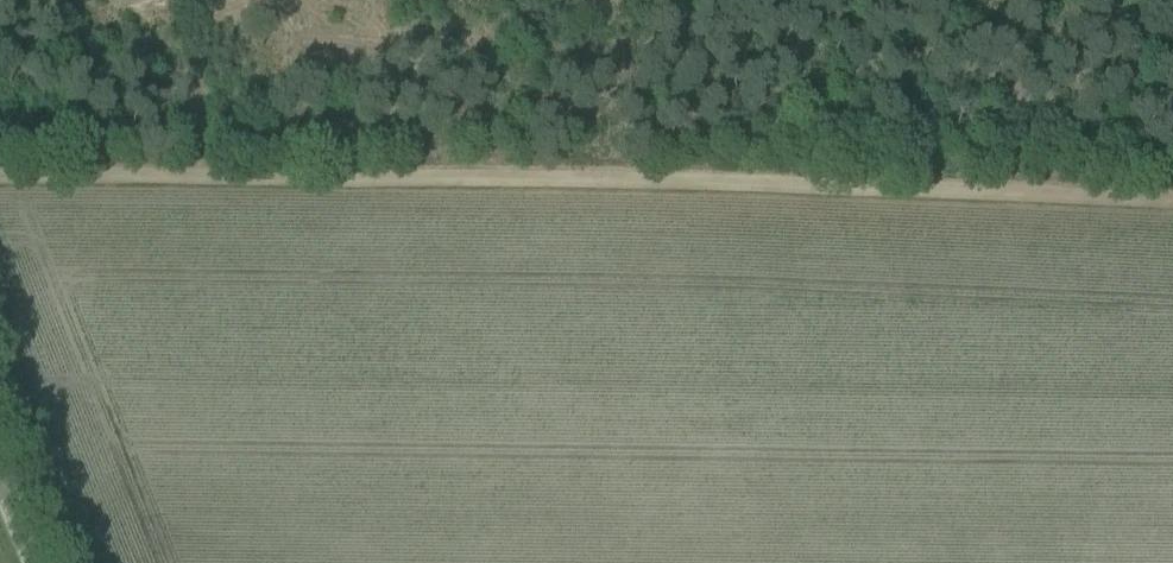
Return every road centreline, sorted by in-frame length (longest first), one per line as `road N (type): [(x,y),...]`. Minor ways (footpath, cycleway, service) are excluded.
road 1 (track): [(0,184),(1172,204)]

